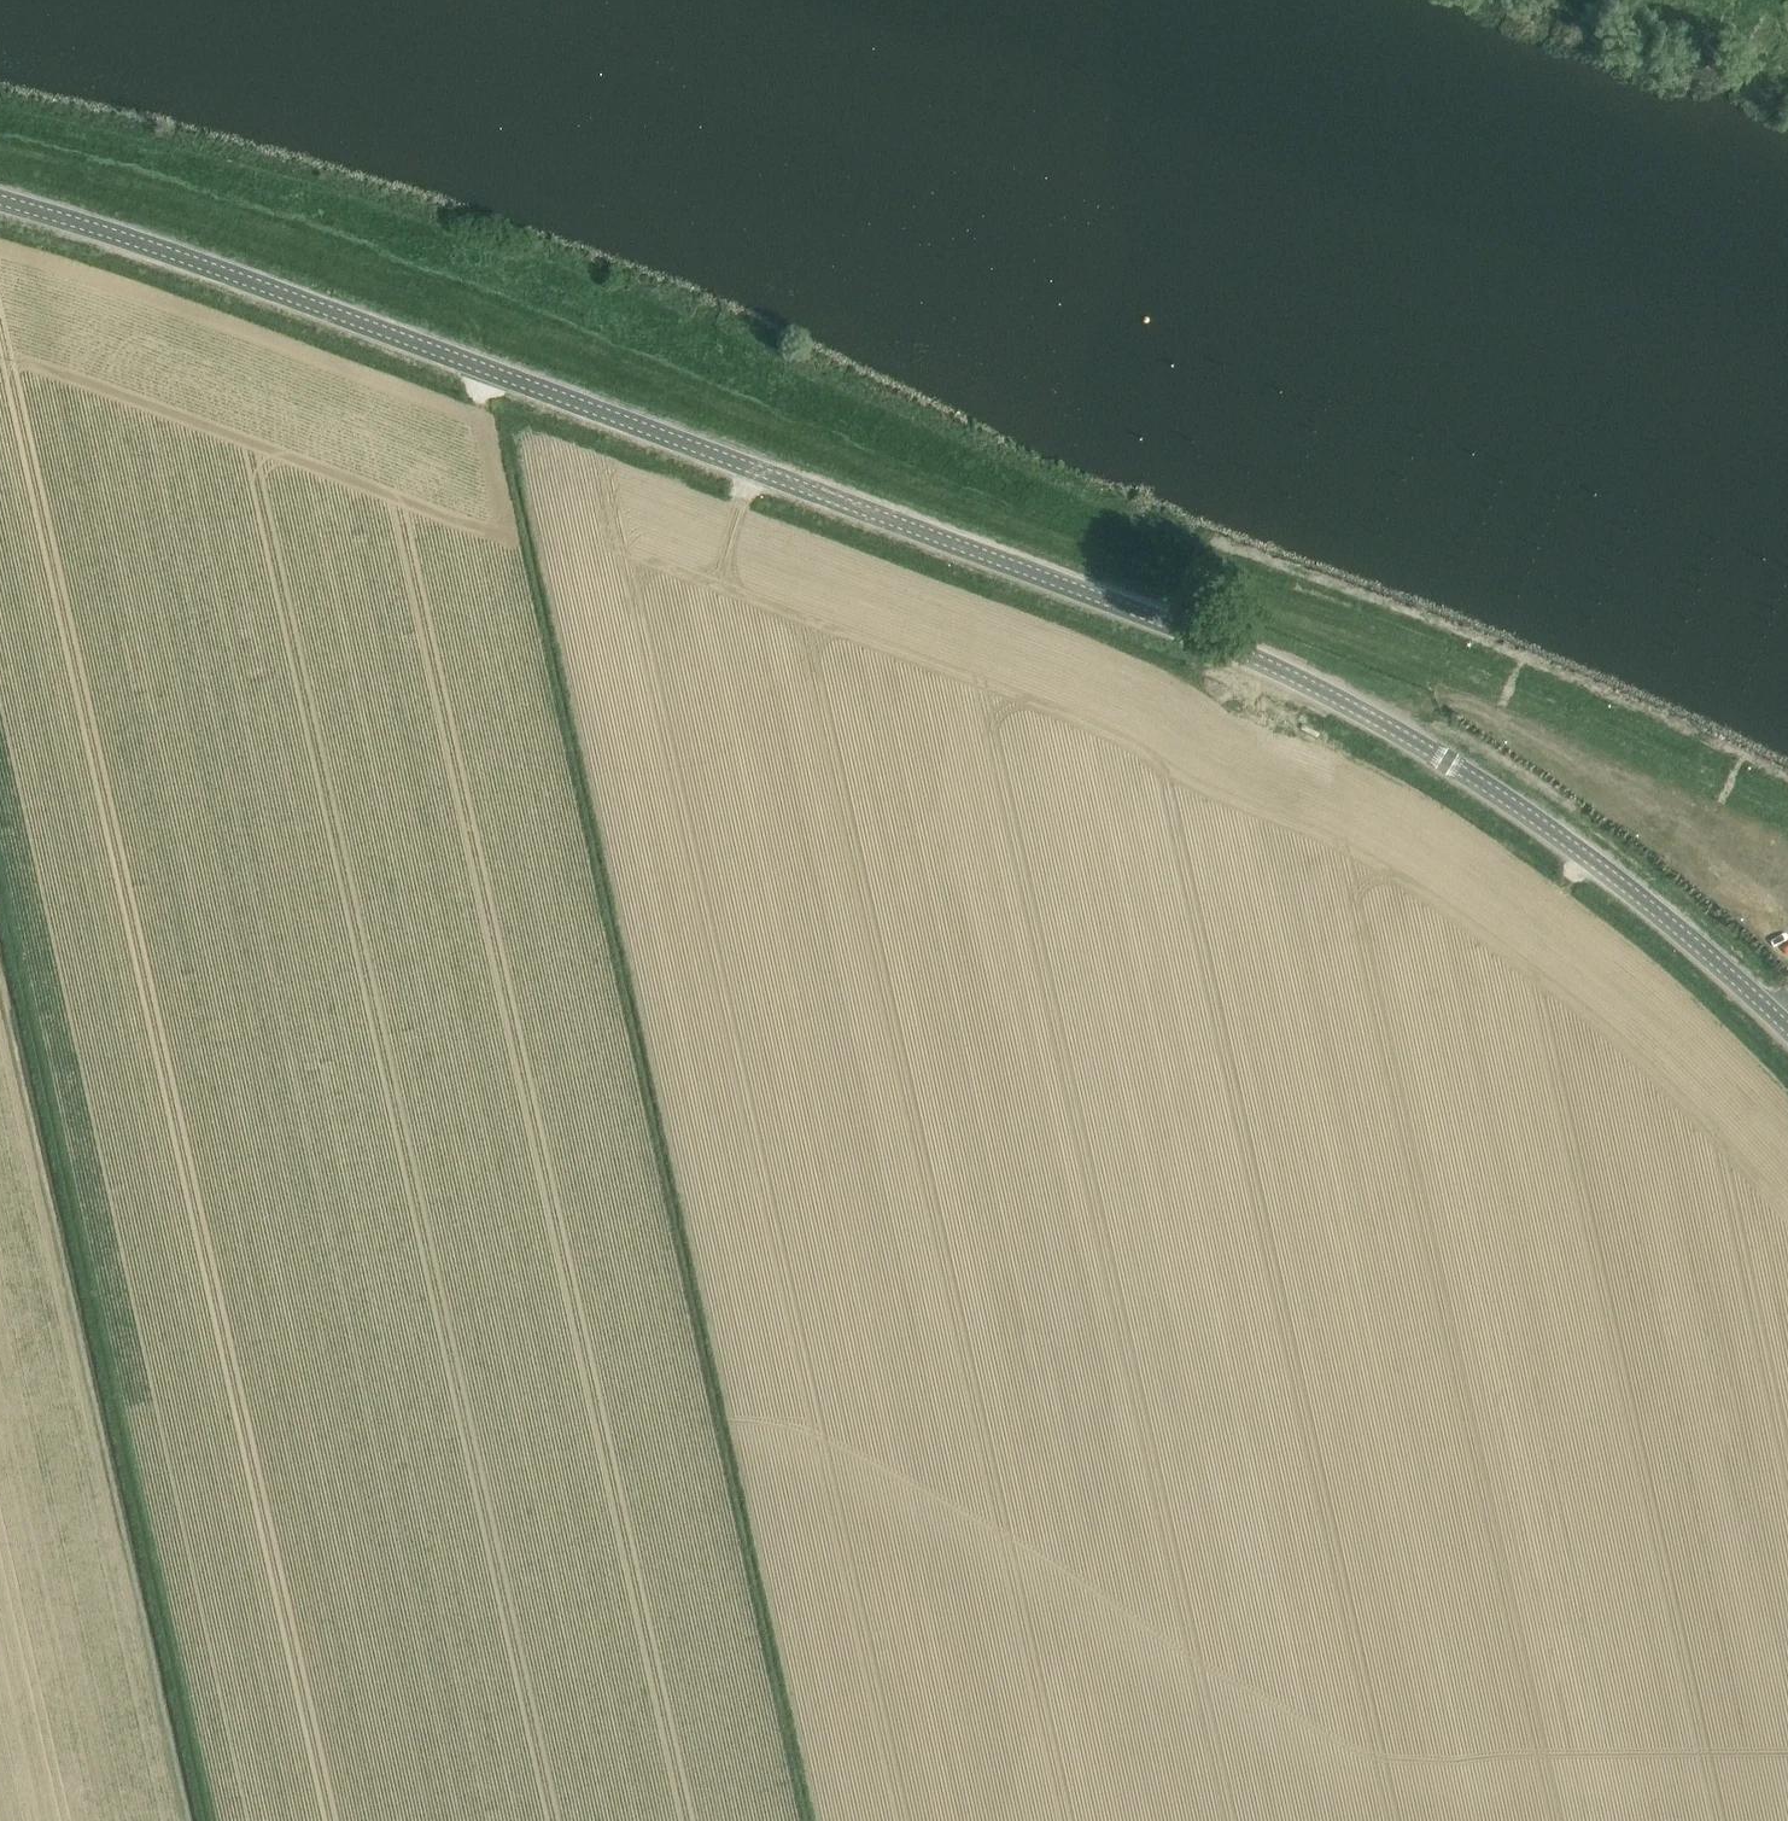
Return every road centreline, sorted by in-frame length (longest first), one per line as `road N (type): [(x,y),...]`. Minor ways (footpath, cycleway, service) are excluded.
road 1 (unclassified): [(1787,1028),(1556,826),(1301,676),(222,268),(0,197)]

